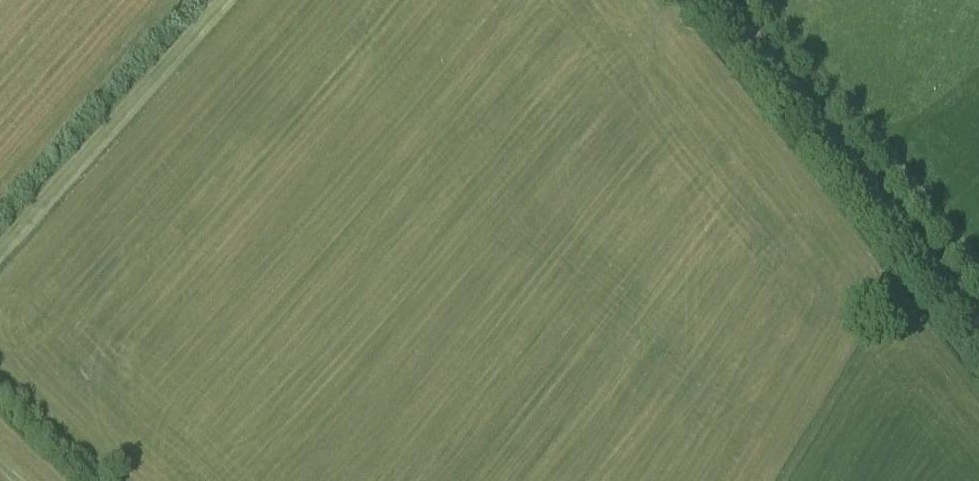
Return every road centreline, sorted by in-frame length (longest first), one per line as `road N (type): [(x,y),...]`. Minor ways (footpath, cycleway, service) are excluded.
road 1 (unclassified): [(978,333),(712,0)]

